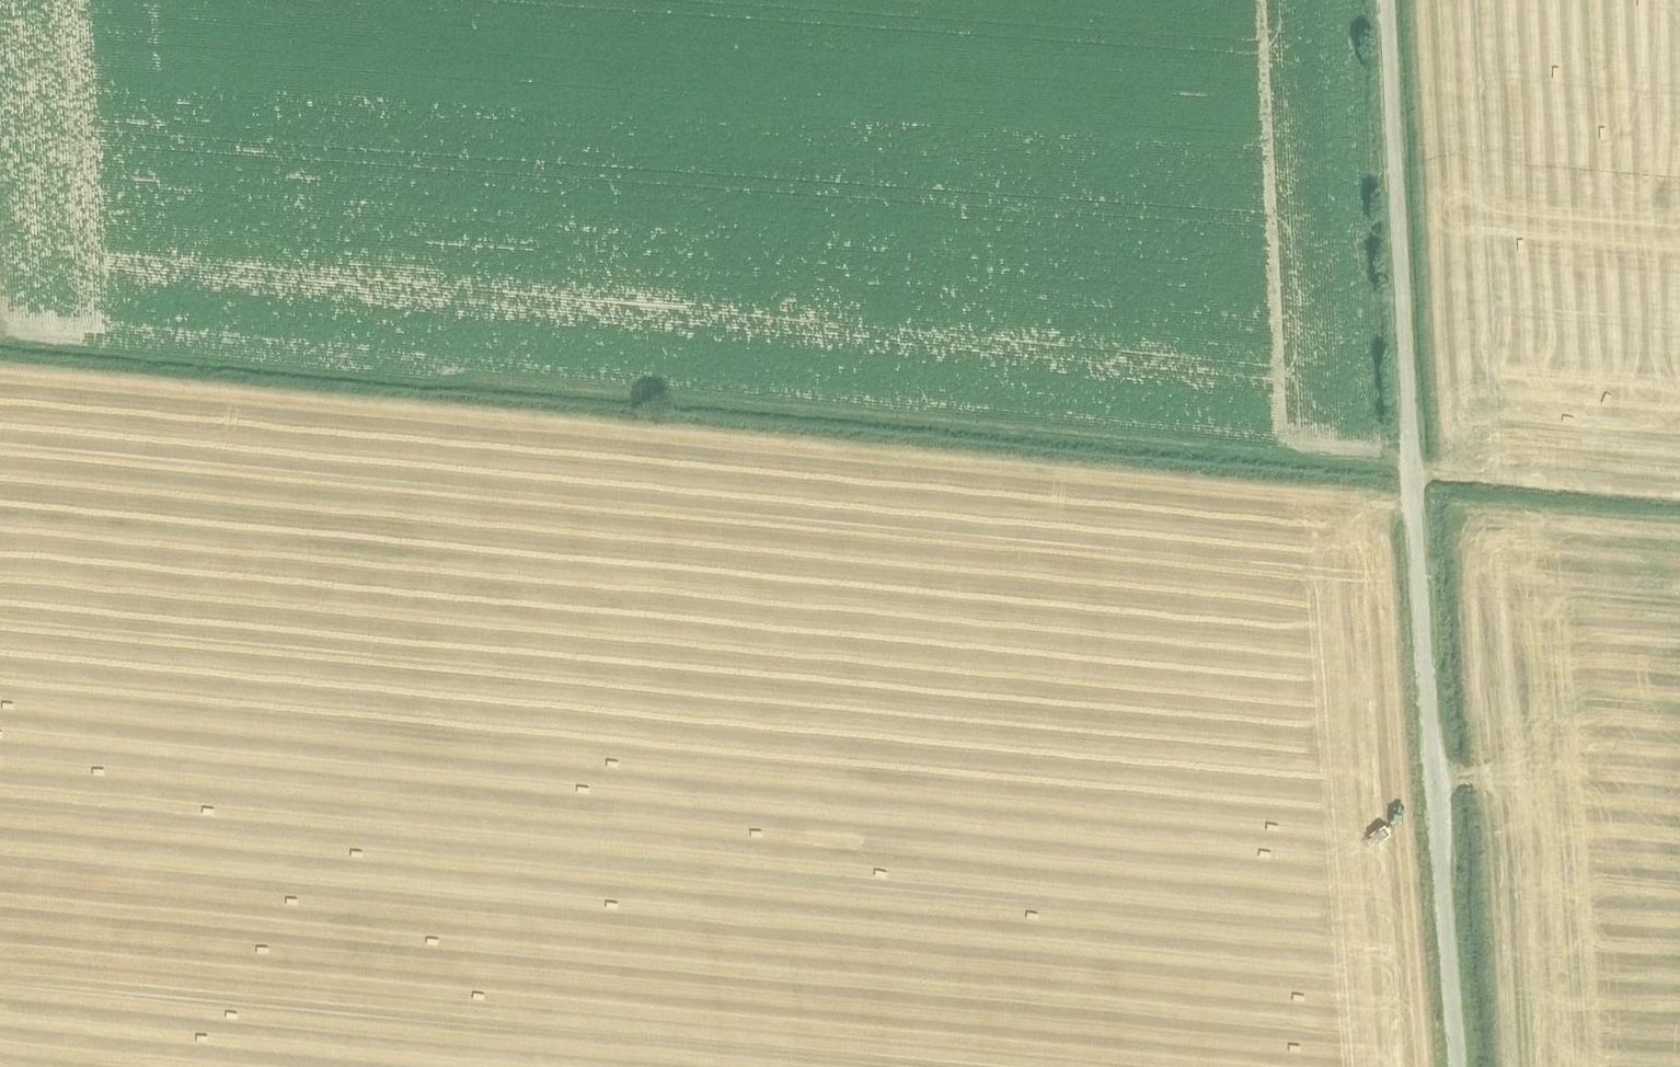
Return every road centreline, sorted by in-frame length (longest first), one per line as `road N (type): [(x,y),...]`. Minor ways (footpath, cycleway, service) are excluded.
road 1 (unclassified): [(1454,1066),(1413,522),(1387,0)]

